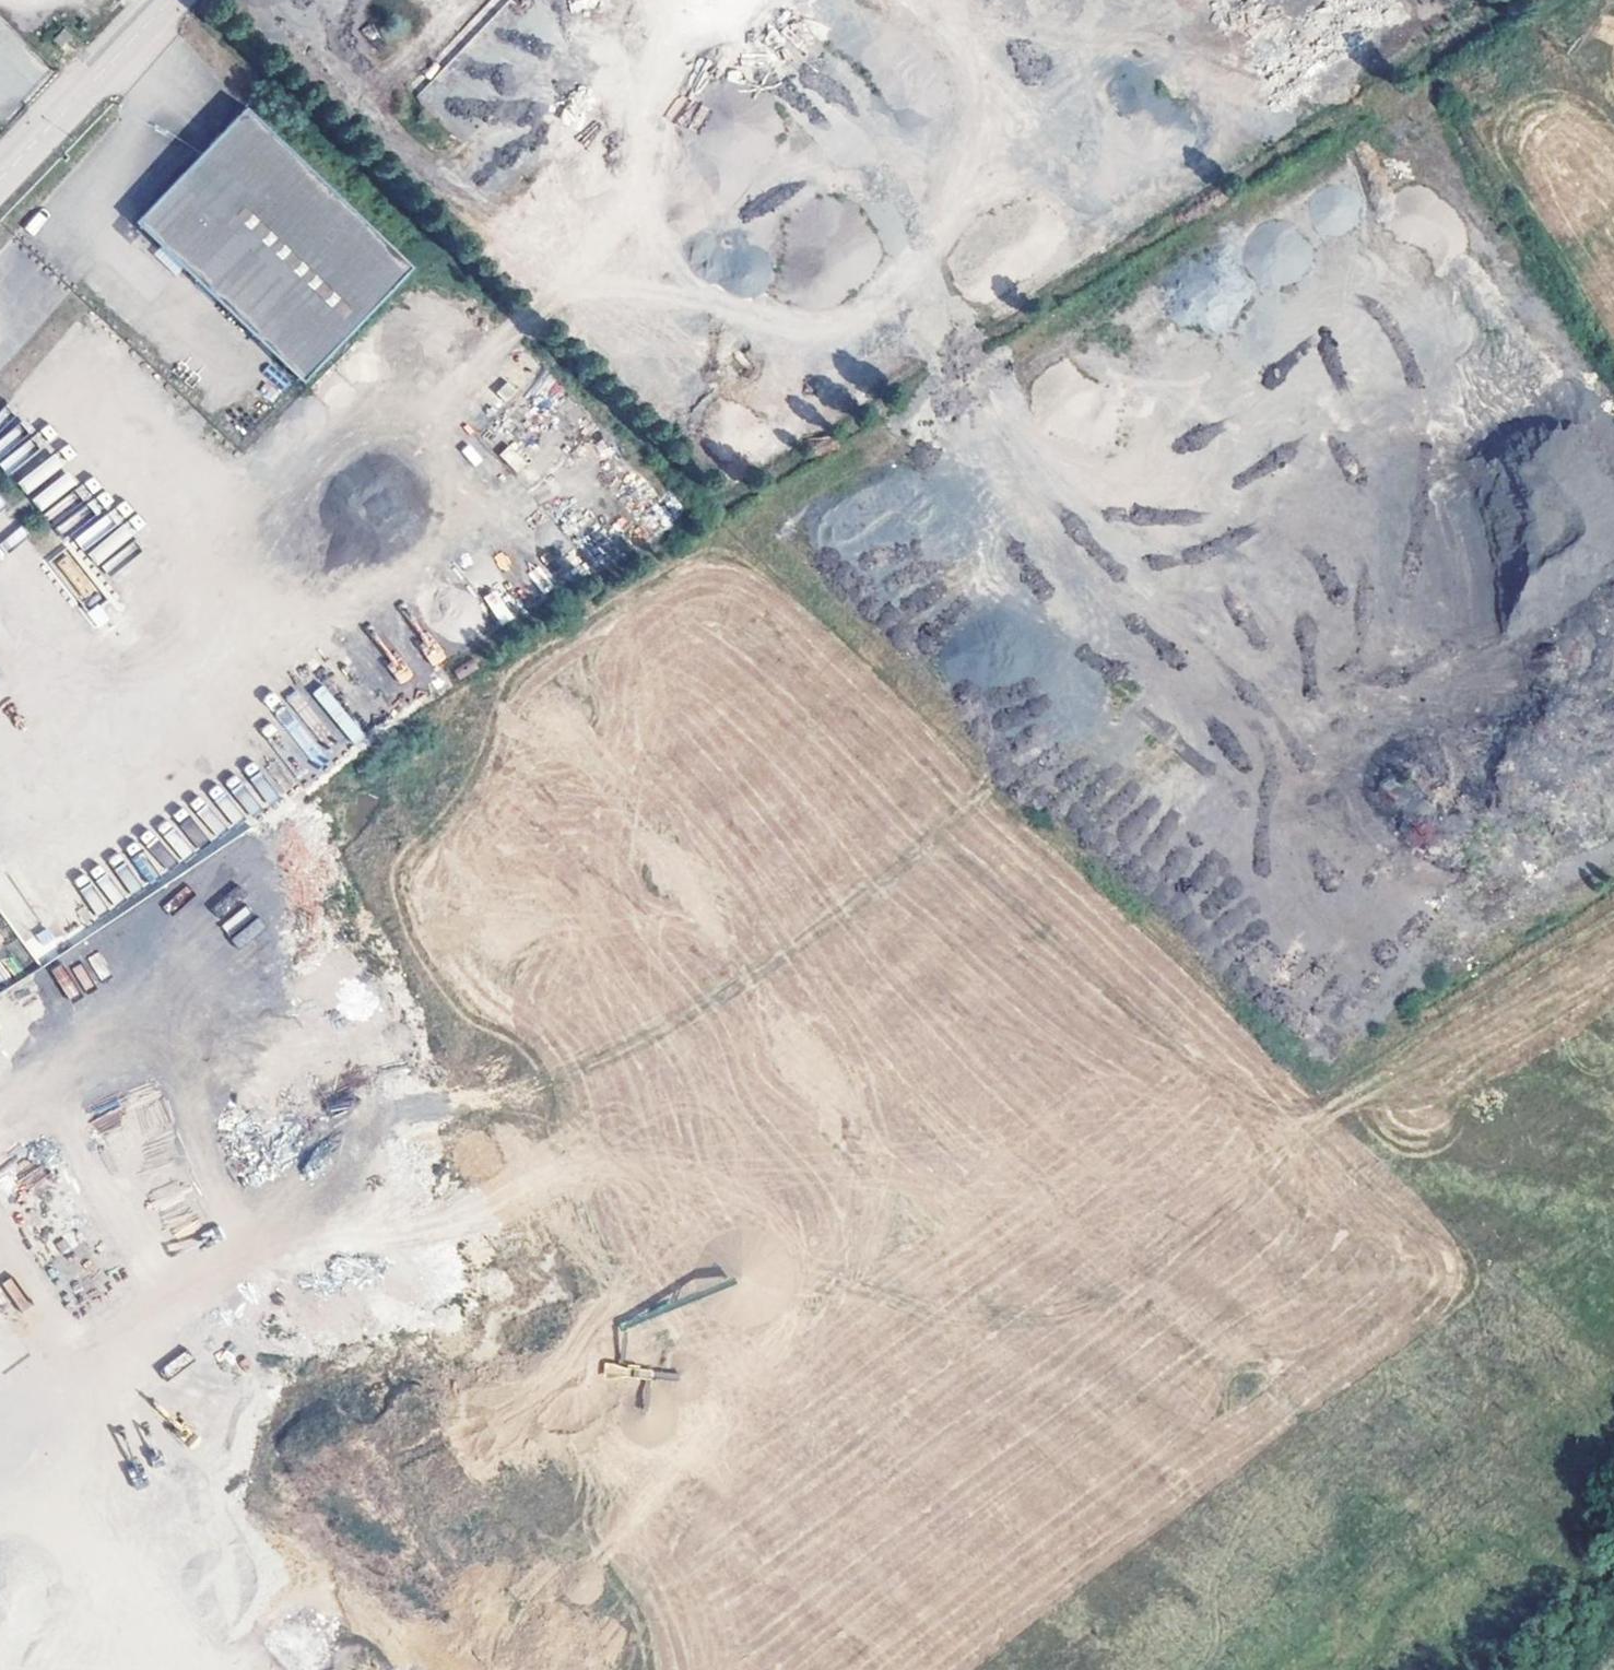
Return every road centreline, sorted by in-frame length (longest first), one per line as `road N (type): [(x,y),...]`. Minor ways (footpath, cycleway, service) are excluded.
road 1 (unclassified): [(170,0),(0,177)]

